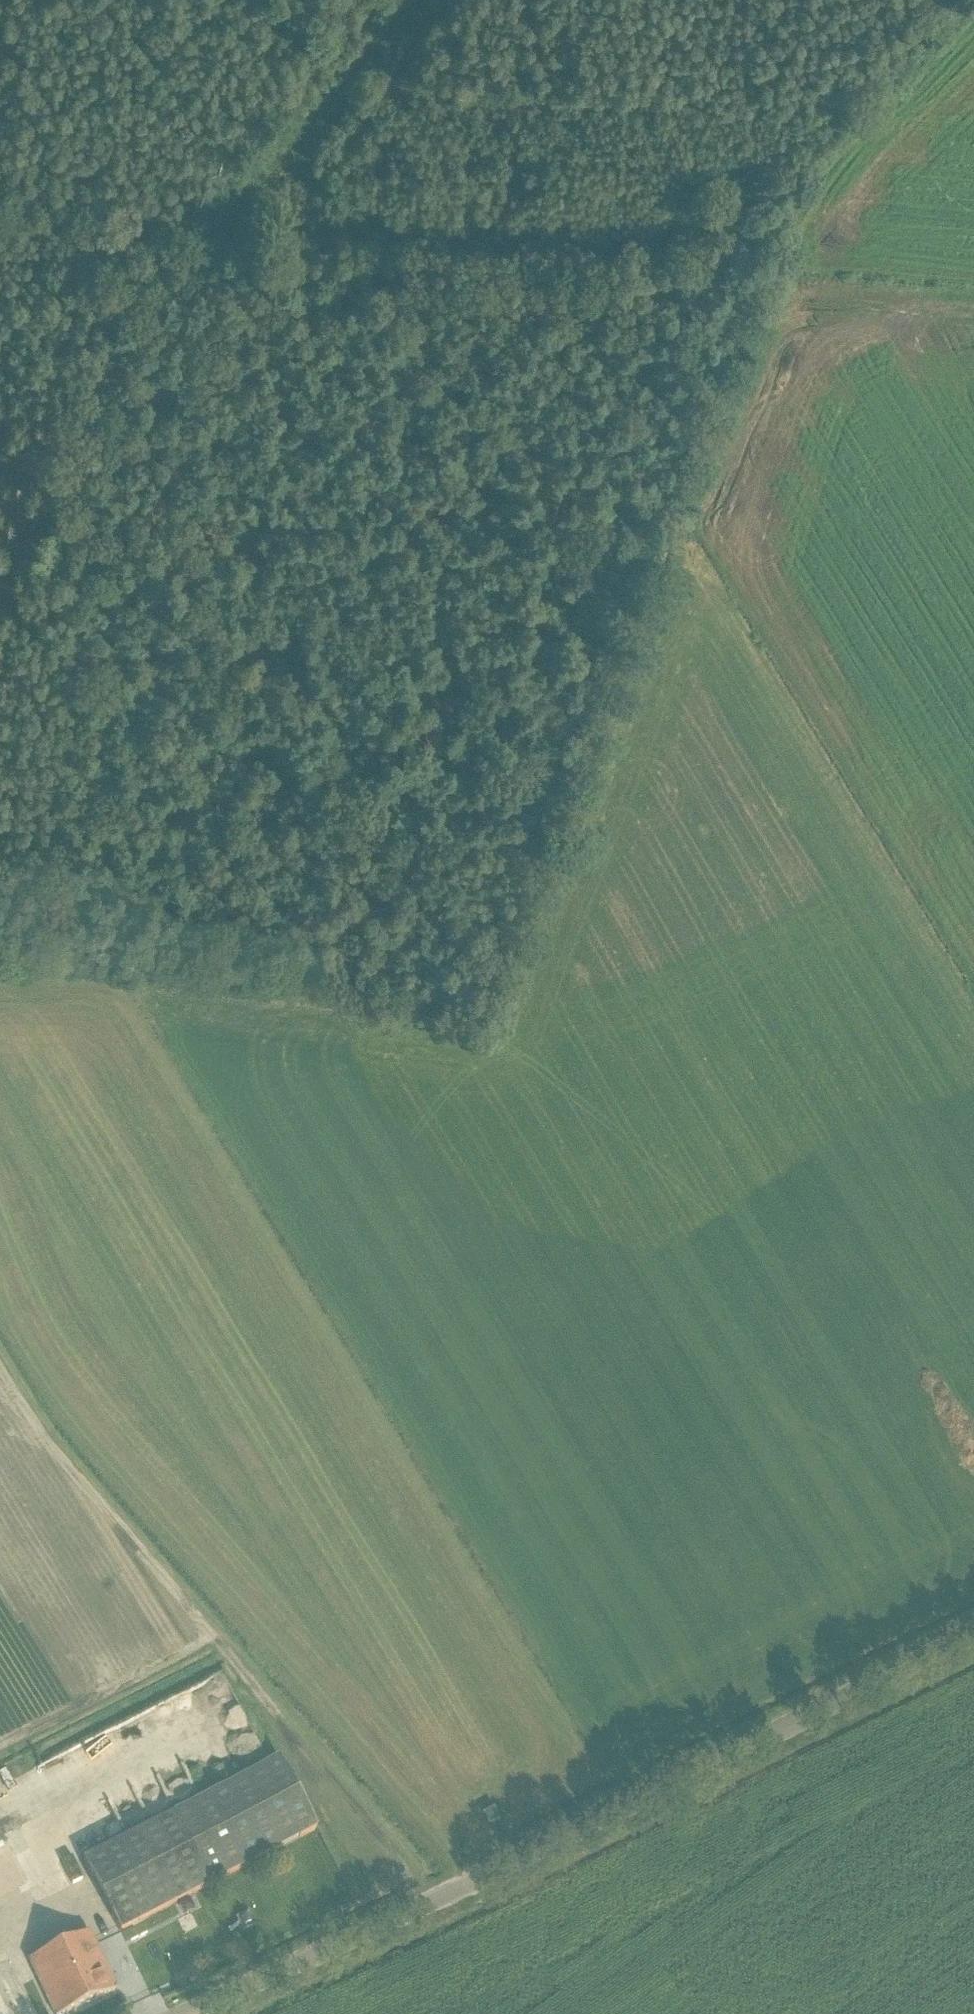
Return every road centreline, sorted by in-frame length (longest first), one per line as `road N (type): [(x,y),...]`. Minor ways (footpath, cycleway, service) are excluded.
road 1 (unclassified): [(154,2013),(973,1627)]
road 2 (track): [(0,199),(199,216)]

